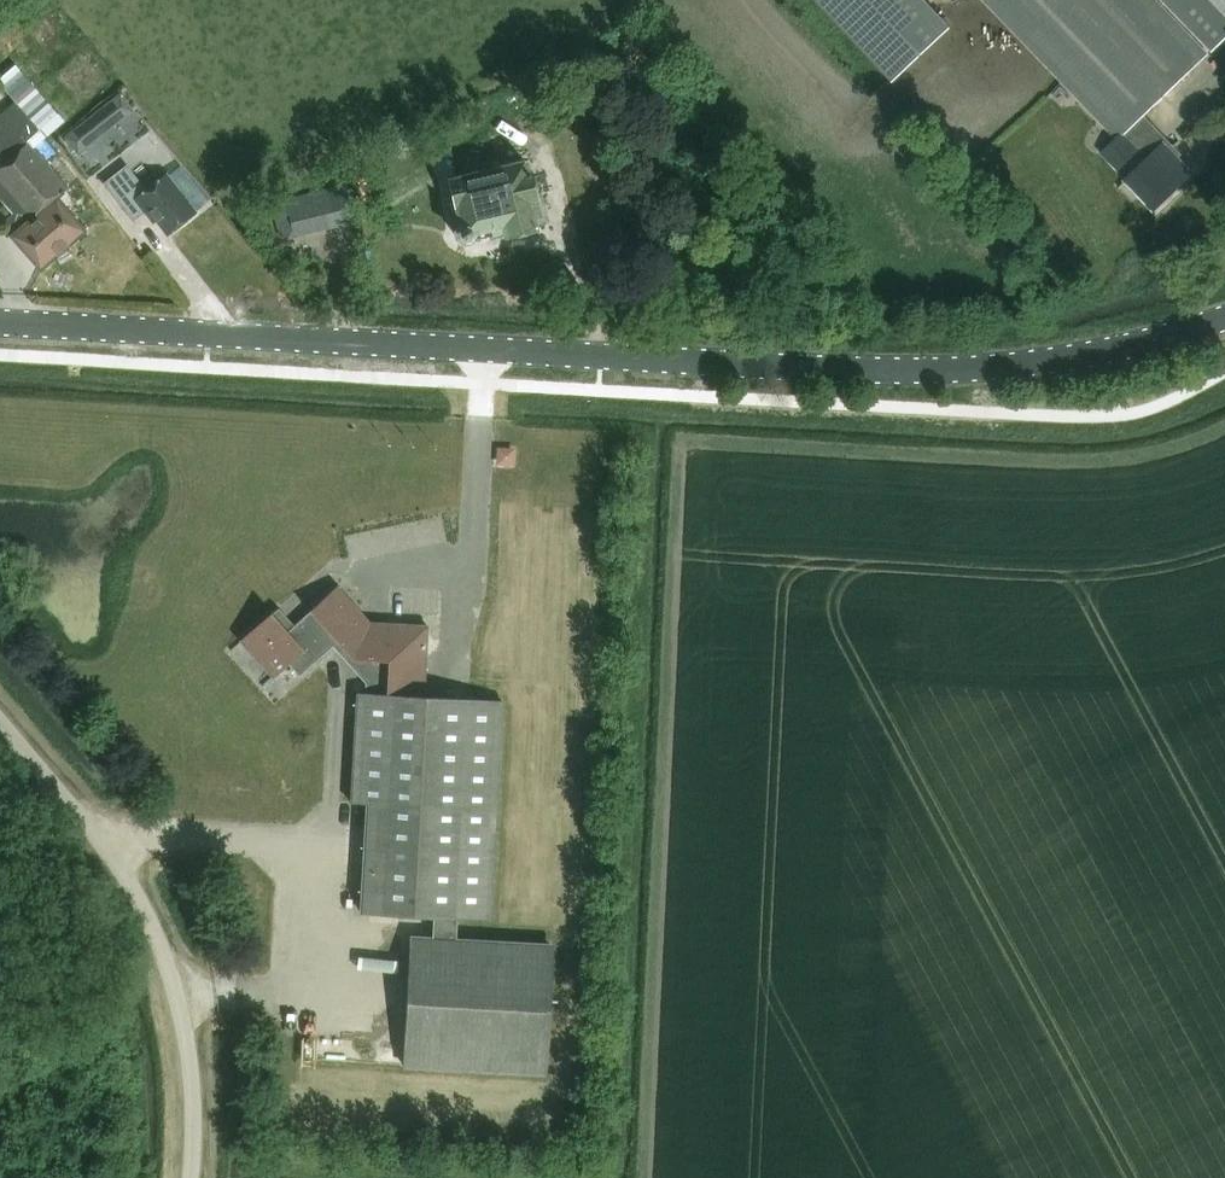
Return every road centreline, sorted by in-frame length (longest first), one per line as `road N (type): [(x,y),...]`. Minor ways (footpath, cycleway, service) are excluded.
road 1 (secondary): [(1224,315),(1064,358),(900,373),(0,322)]
road 2 (unclassified): [(192,1177),(187,1037),(154,923),(120,862),(0,721)]

